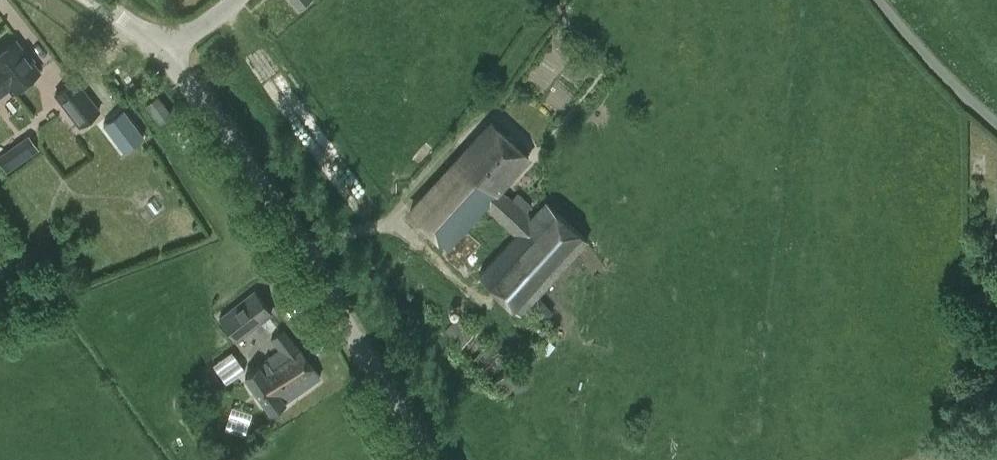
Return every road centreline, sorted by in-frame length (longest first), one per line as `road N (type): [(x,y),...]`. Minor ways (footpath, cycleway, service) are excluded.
road 1 (unclassified): [(432,459),(302,247),(166,57)]
road 2 (unclassified): [(882,0),(927,62),(996,111)]

